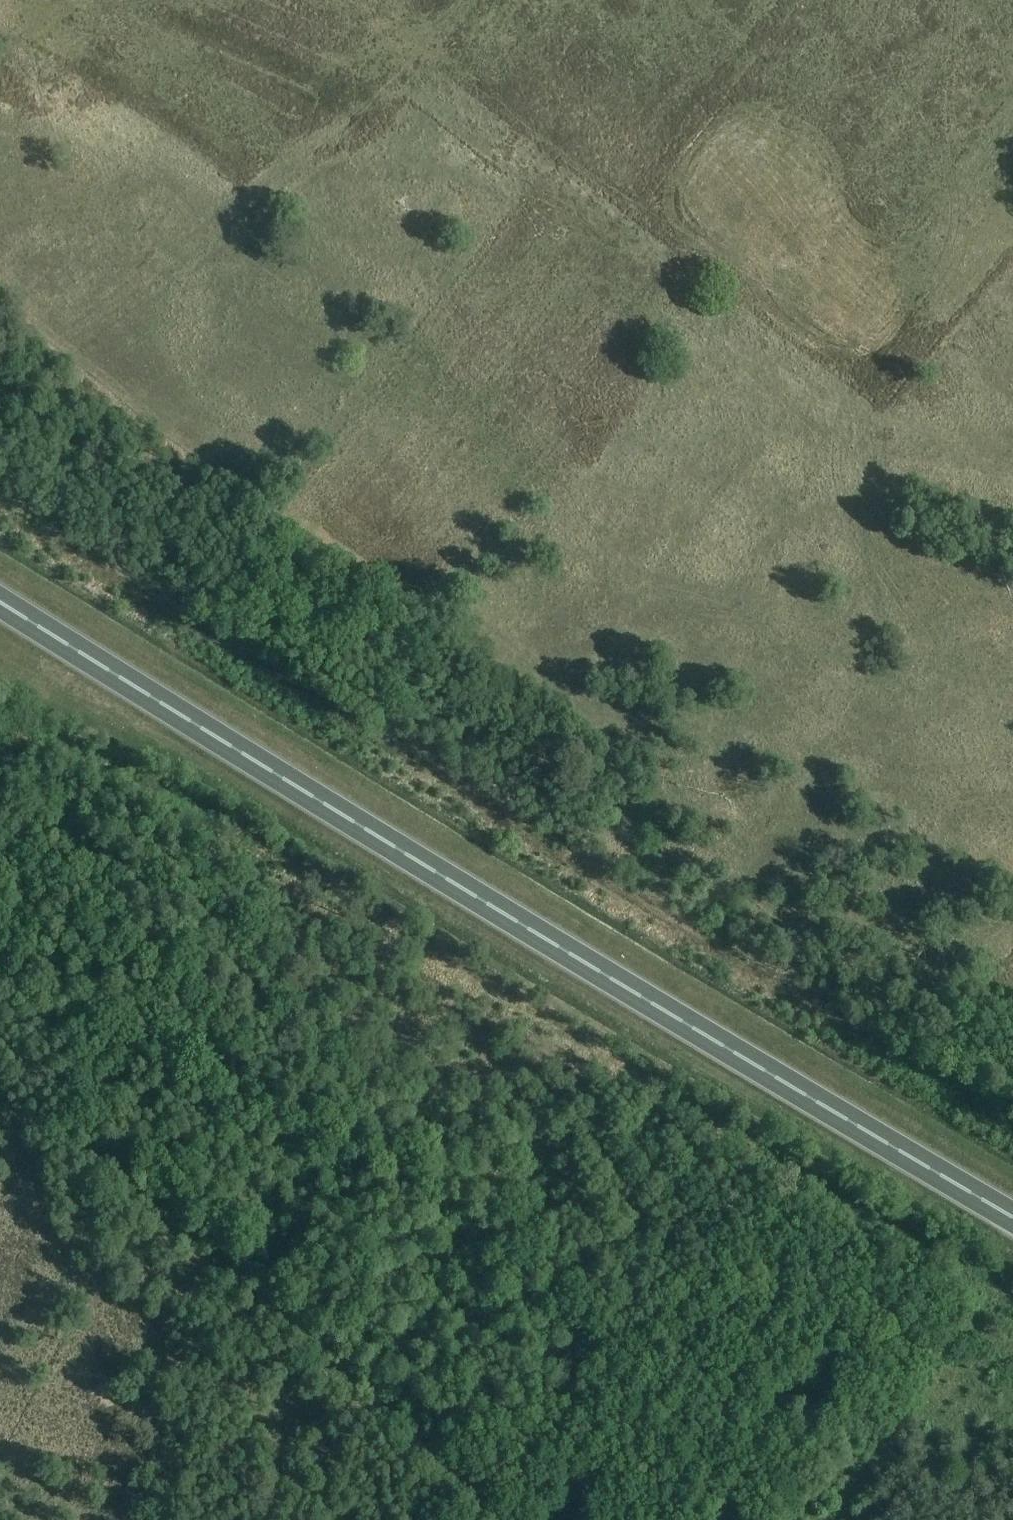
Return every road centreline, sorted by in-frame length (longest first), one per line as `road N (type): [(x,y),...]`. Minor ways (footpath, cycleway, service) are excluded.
road 1 (trunk): [(1012,1219),(0,602)]

